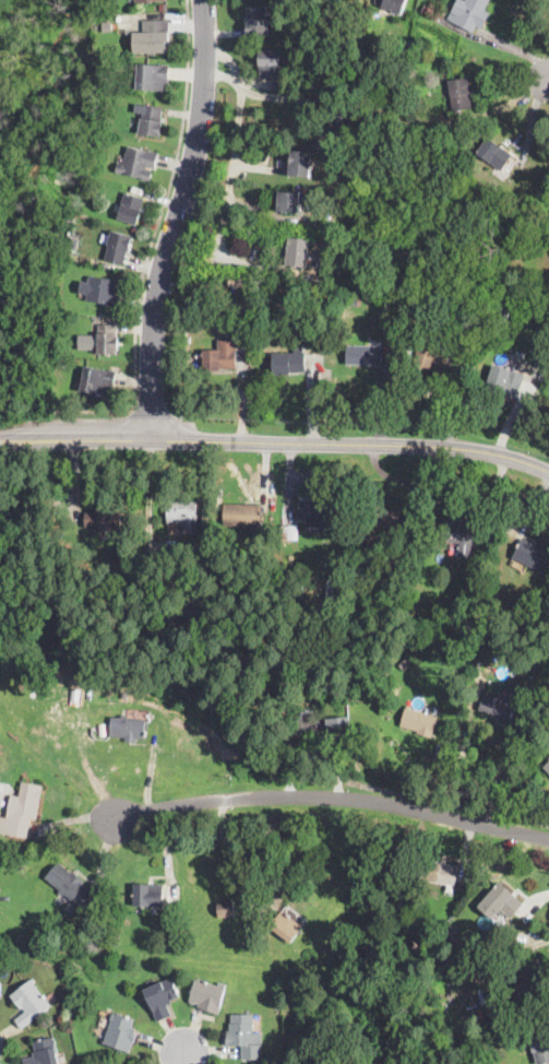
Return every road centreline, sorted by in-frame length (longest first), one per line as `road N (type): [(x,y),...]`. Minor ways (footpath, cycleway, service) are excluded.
road 1 (secondary): [(548,471),(453,447),(0,442)]
road 2 (residential): [(204,0),(202,118),(155,310),(153,440)]
road 3 (residential): [(119,812),(285,794),(366,799),(548,837)]

